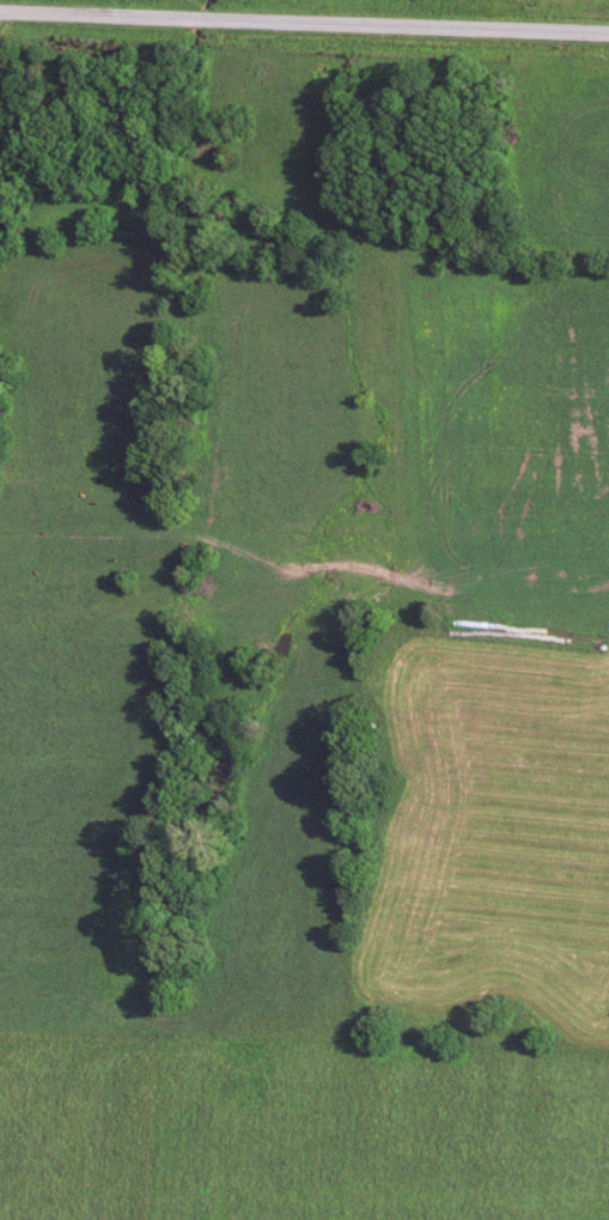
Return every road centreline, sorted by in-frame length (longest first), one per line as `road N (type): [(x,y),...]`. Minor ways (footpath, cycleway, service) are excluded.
road 1 (secondary): [(608,32),(0,9)]

